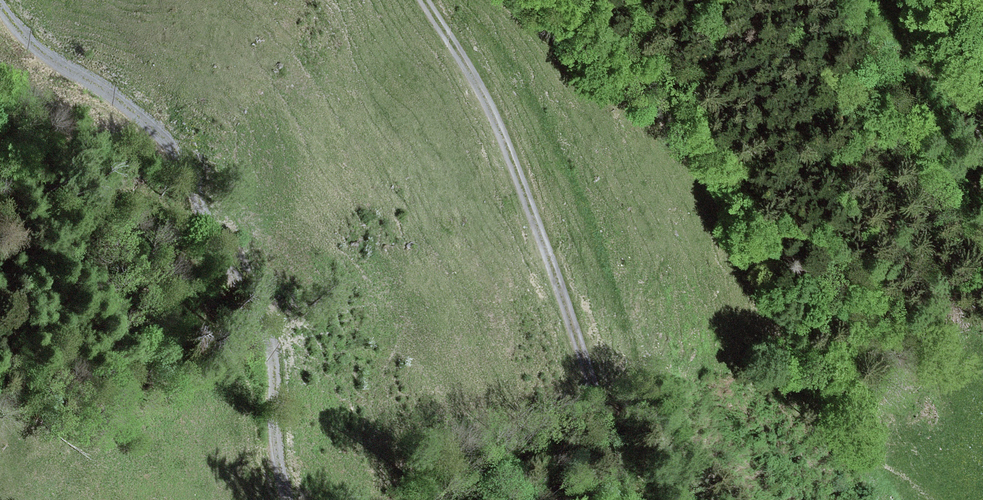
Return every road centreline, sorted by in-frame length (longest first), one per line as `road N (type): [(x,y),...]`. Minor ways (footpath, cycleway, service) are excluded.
road 1 (track): [(0,0),(30,40),(140,113),(186,162),(267,332),(290,499)]
road 2 (track): [(427,0),(521,175),(632,499)]
road 3 (tertiary): [(908,0),(982,120)]

